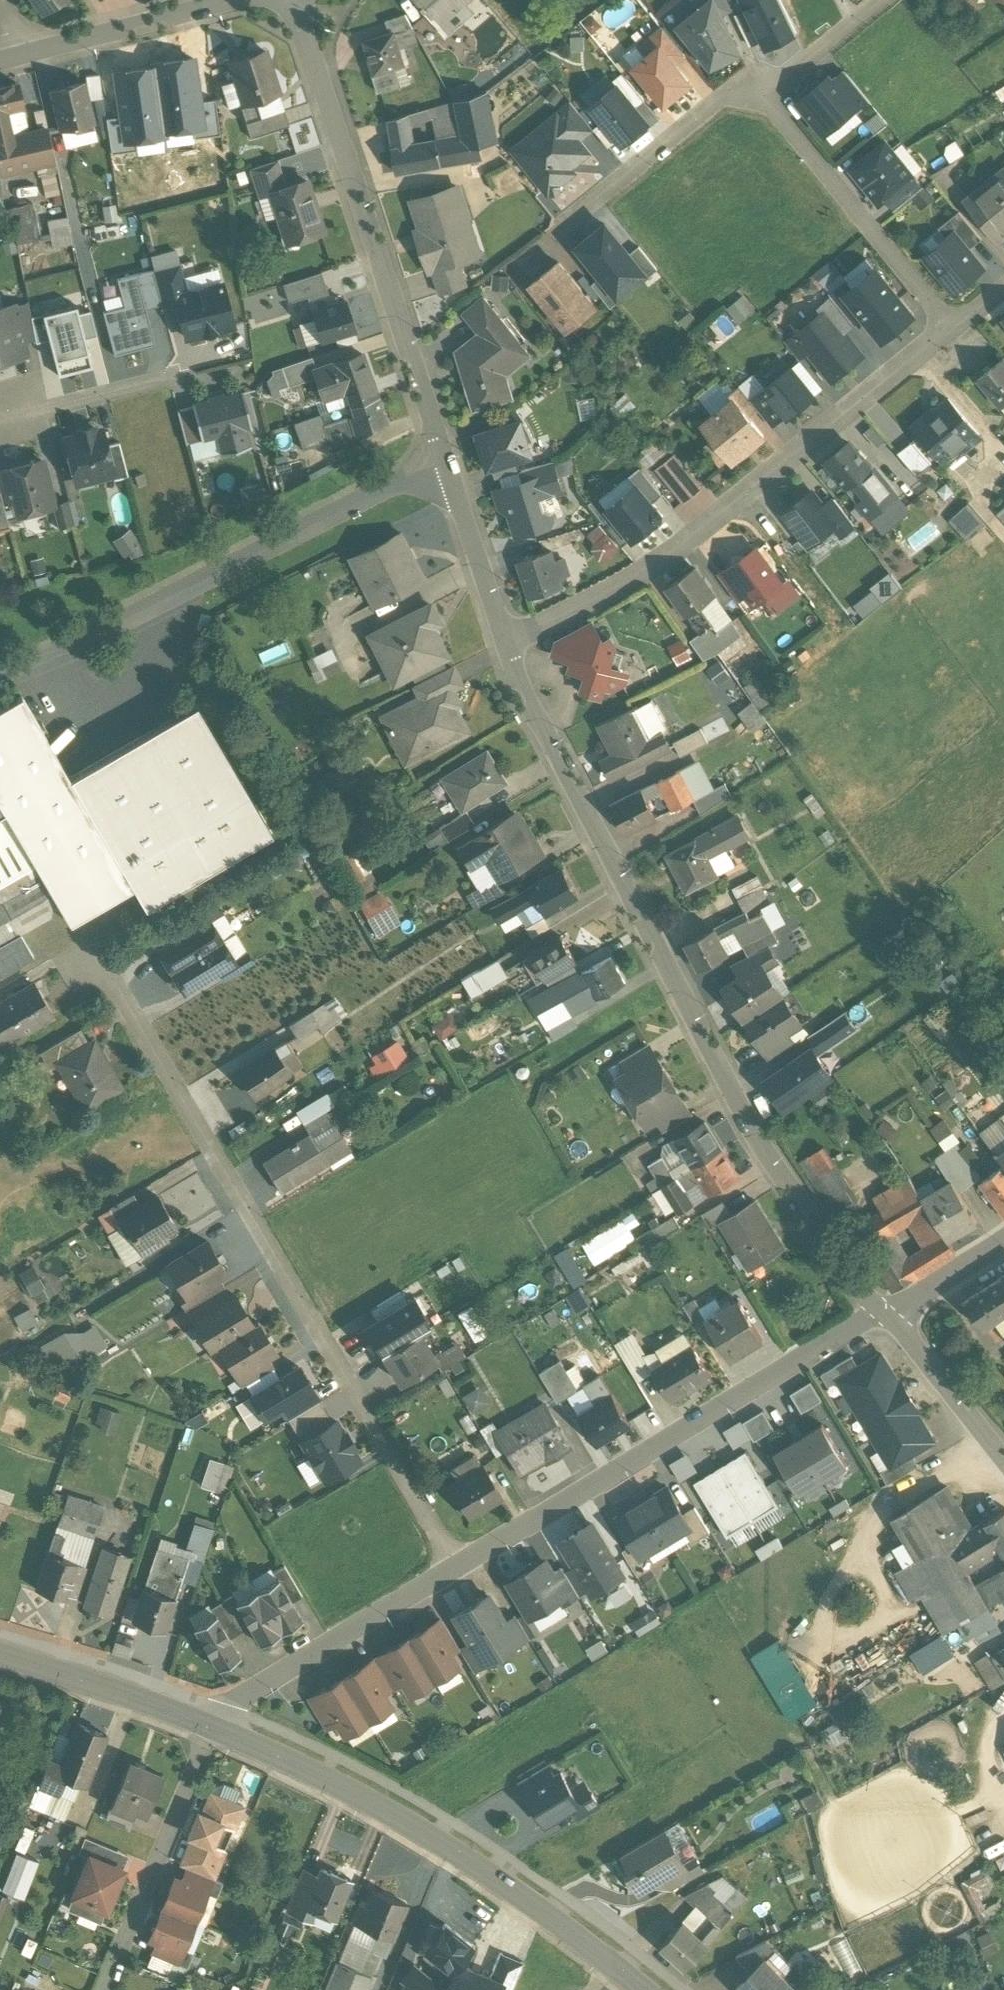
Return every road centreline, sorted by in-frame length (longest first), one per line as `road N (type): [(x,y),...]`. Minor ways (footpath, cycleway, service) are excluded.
road 1 (residential): [(884,1320),(849,1284),(752,1136),(524,694),(505,641)]
road 2 (residential): [(93,984),(127,1004),(460,1568)]
road 3 (residential): [(505,641),(647,574),(951,329)]
road 4 (residential): [(445,461),(61,651),(0,672)]
road 5 (tertiary): [(632,1989),(444,1851),(214,1733)]
road 6 (residential): [(460,1568),(884,1320)]
road 7 (residential): [(445,461),(296,0)]
road 8 (residential): [(951,329),(759,91)]
road 9 (residential): [(214,1733),(259,1694),(460,1568)]
road 10 (residential): [(214,1733),(110,1989)]
road 11 (residential): [(759,91),(721,98),(555,231)]
road 12 (tertiary): [(214,1733),(0,1663)]
road 13 (residential): [(39,52),(245,0)]
road 14 (residential): [(1003,1469),(884,1320)]
road 15 (residential): [(505,641),(445,461)]
road 16 (residential): [(183,375),(0,423)]
road 17 (residential): [(759,91),(789,81),(887,0)]
road 18 (residential): [(884,1320),(1003,1246)]

